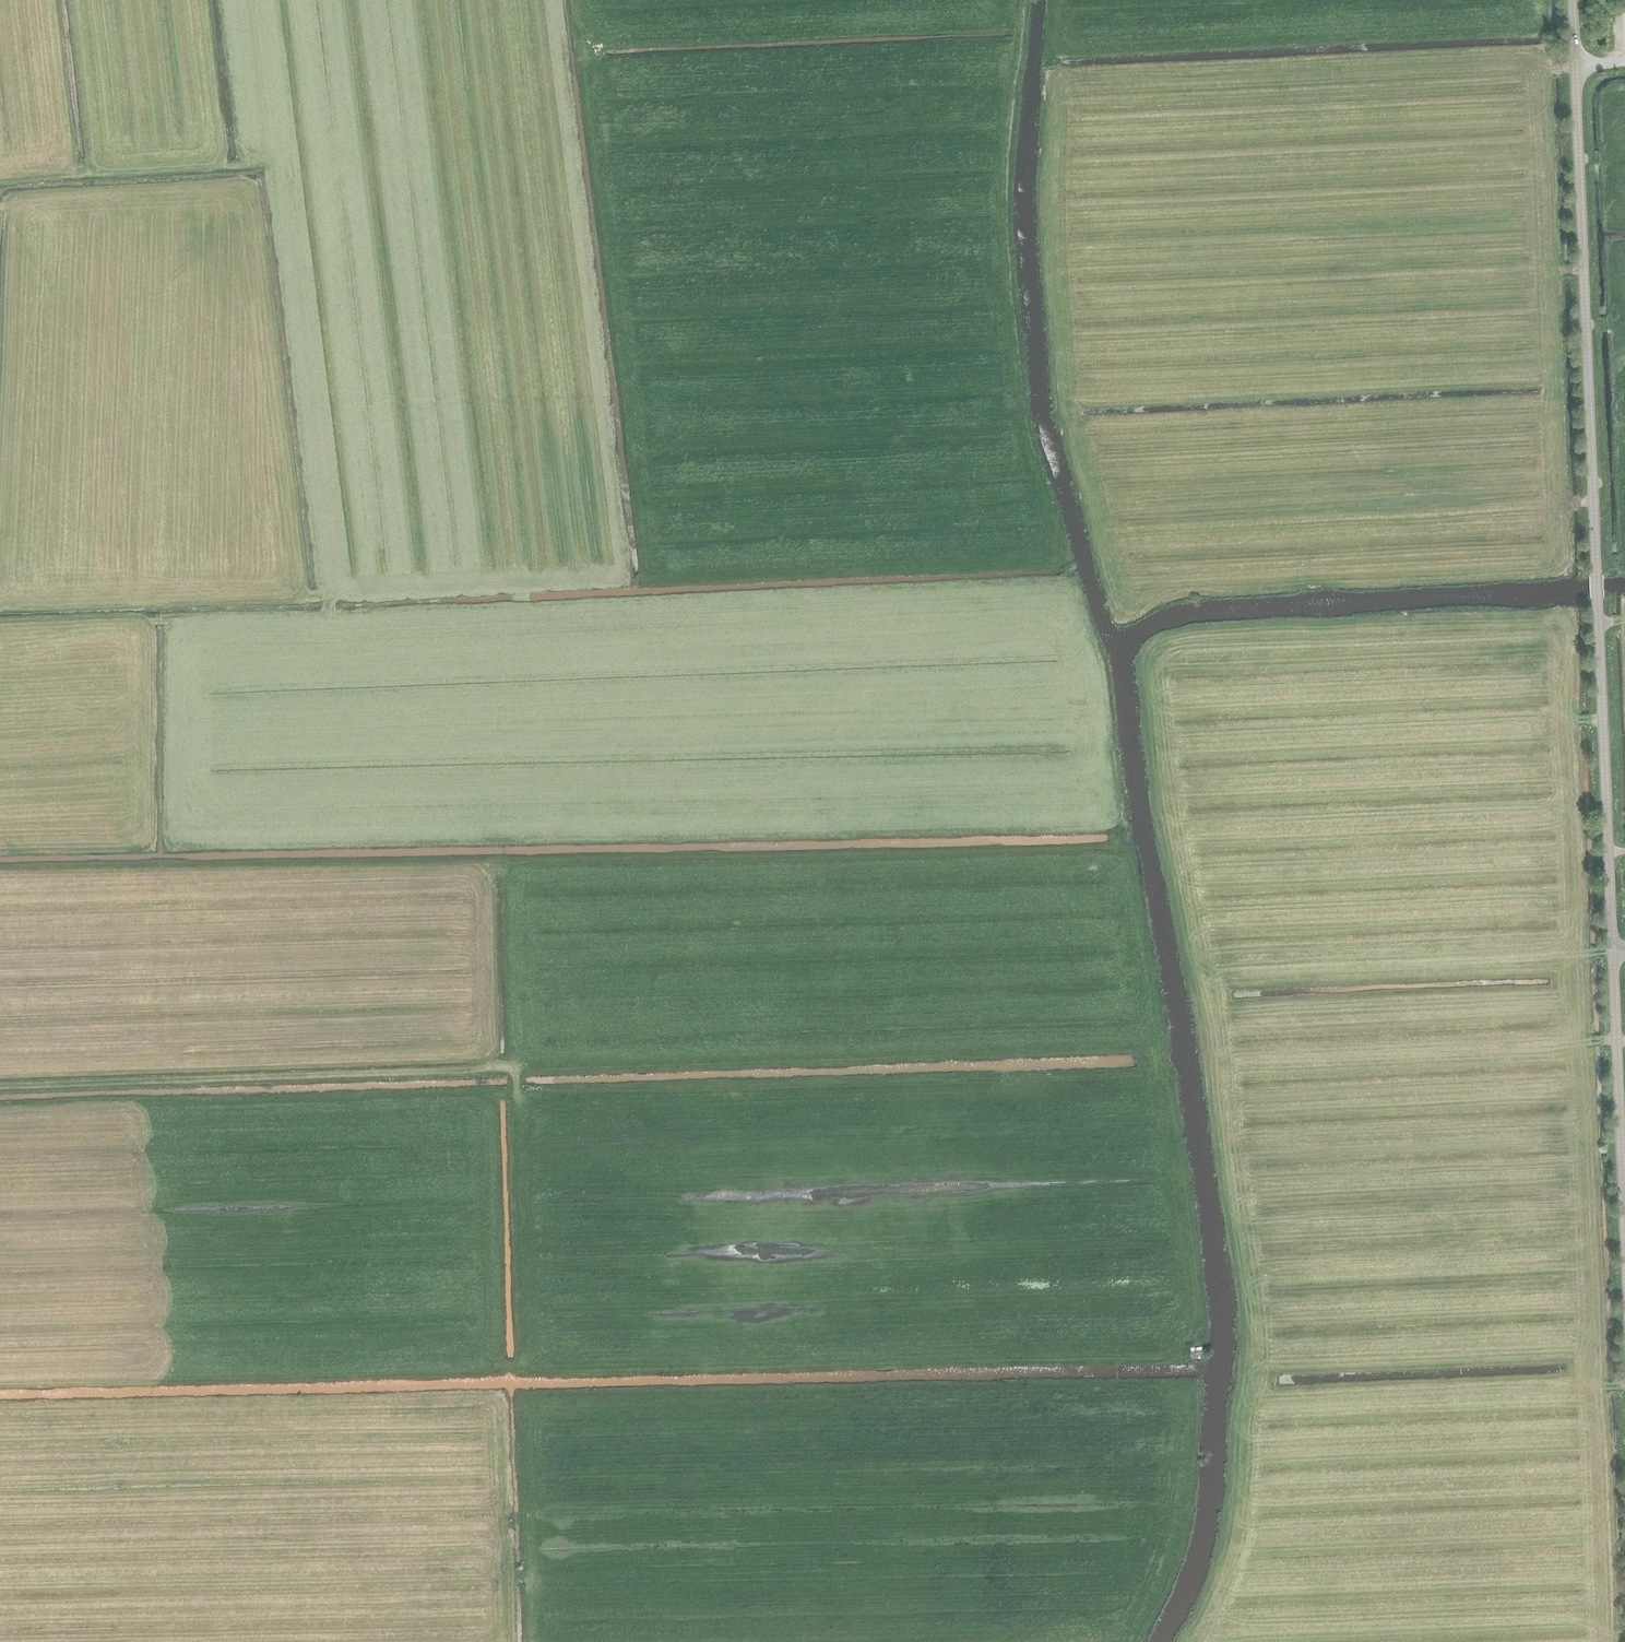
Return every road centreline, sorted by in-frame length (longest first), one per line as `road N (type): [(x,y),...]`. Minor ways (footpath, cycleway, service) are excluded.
road 1 (tertiary): [(1624,1096),(1577,65)]
road 2 (track): [(0,1085),(507,1069)]

